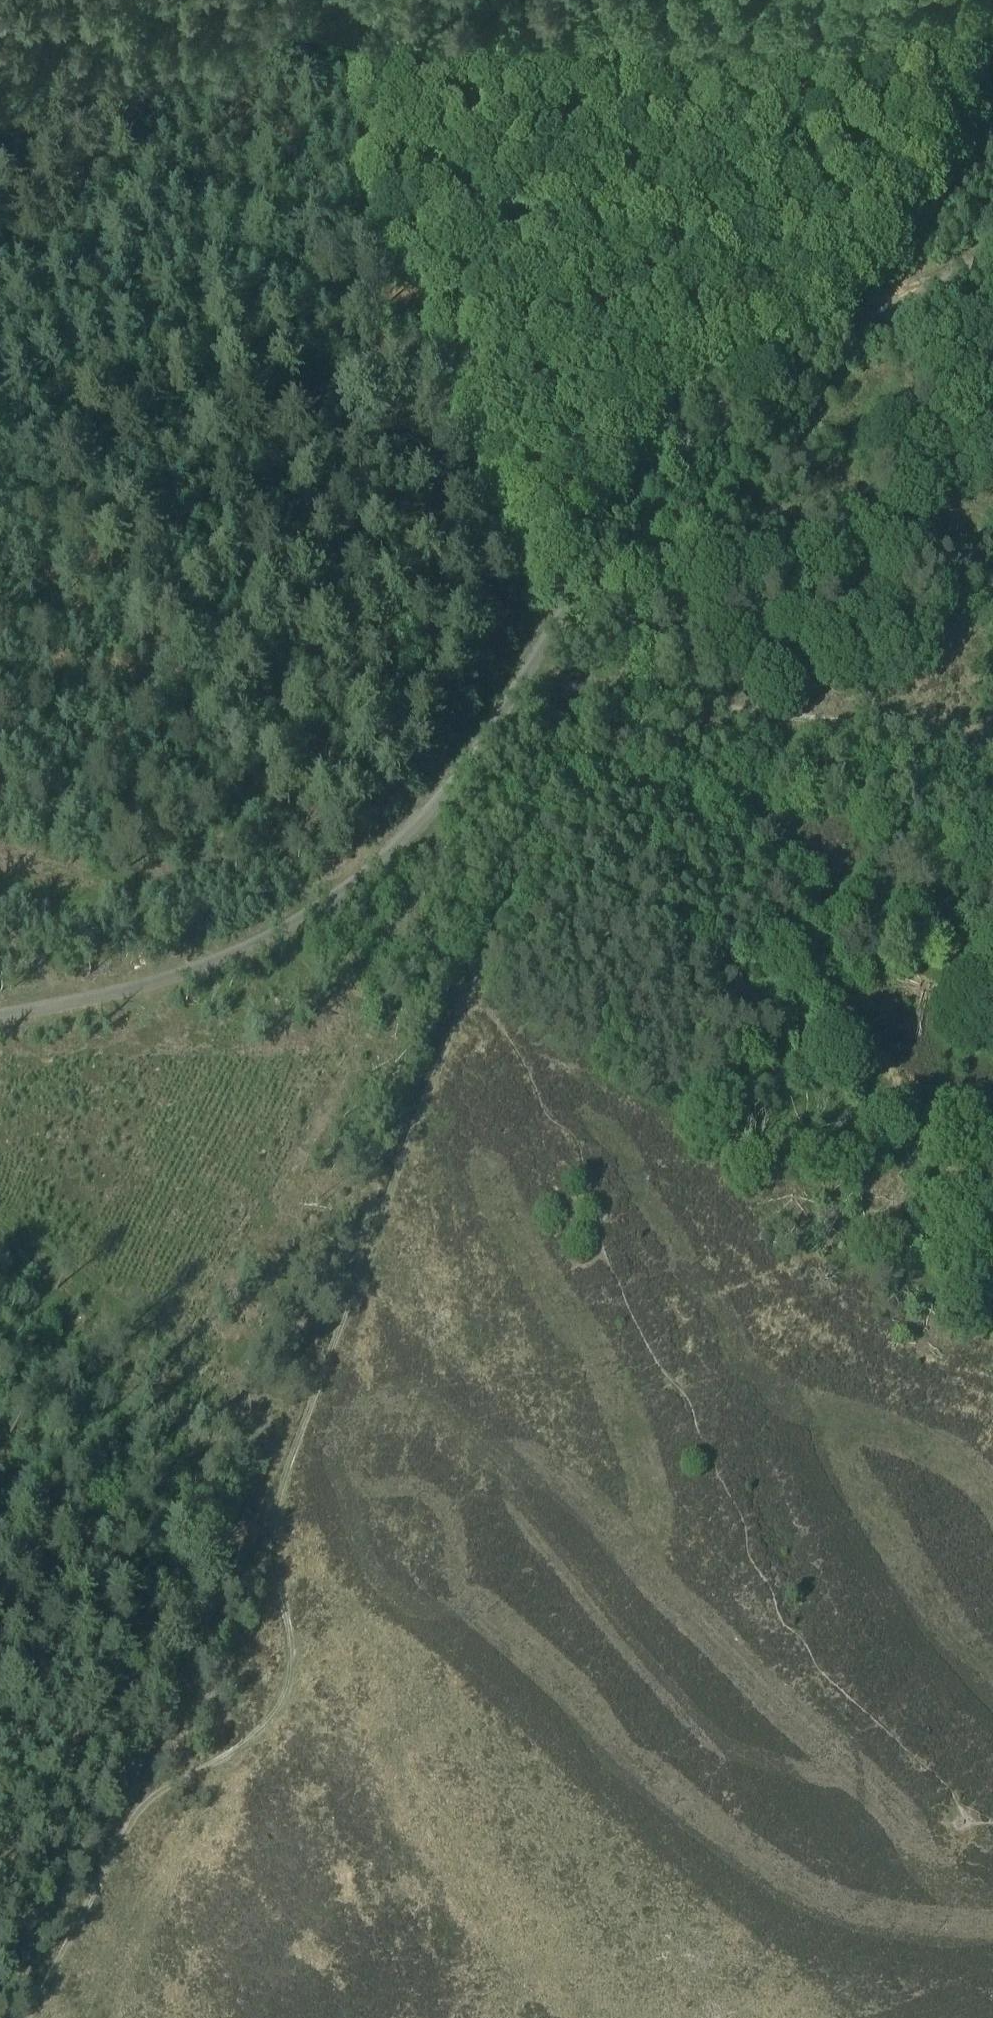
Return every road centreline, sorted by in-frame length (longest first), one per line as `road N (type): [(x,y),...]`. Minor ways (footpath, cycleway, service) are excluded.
road 1 (track): [(29,2017),(127,1831),(150,1801),(253,1735),(291,1675),(270,1558),(280,1486),(469,995)]
road 2 (track): [(531,686),(618,502),(667,433),(723,386),(992,257)]
road 3 (track): [(340,0),(361,125),(416,347),(452,428),(568,607)]
road 4 (track): [(531,686),(417,825),(318,901),(156,981),(0,1011)]
road 5 (track): [(600,698),(992,750)]
road 6 (track): [(469,995),(600,698)]

